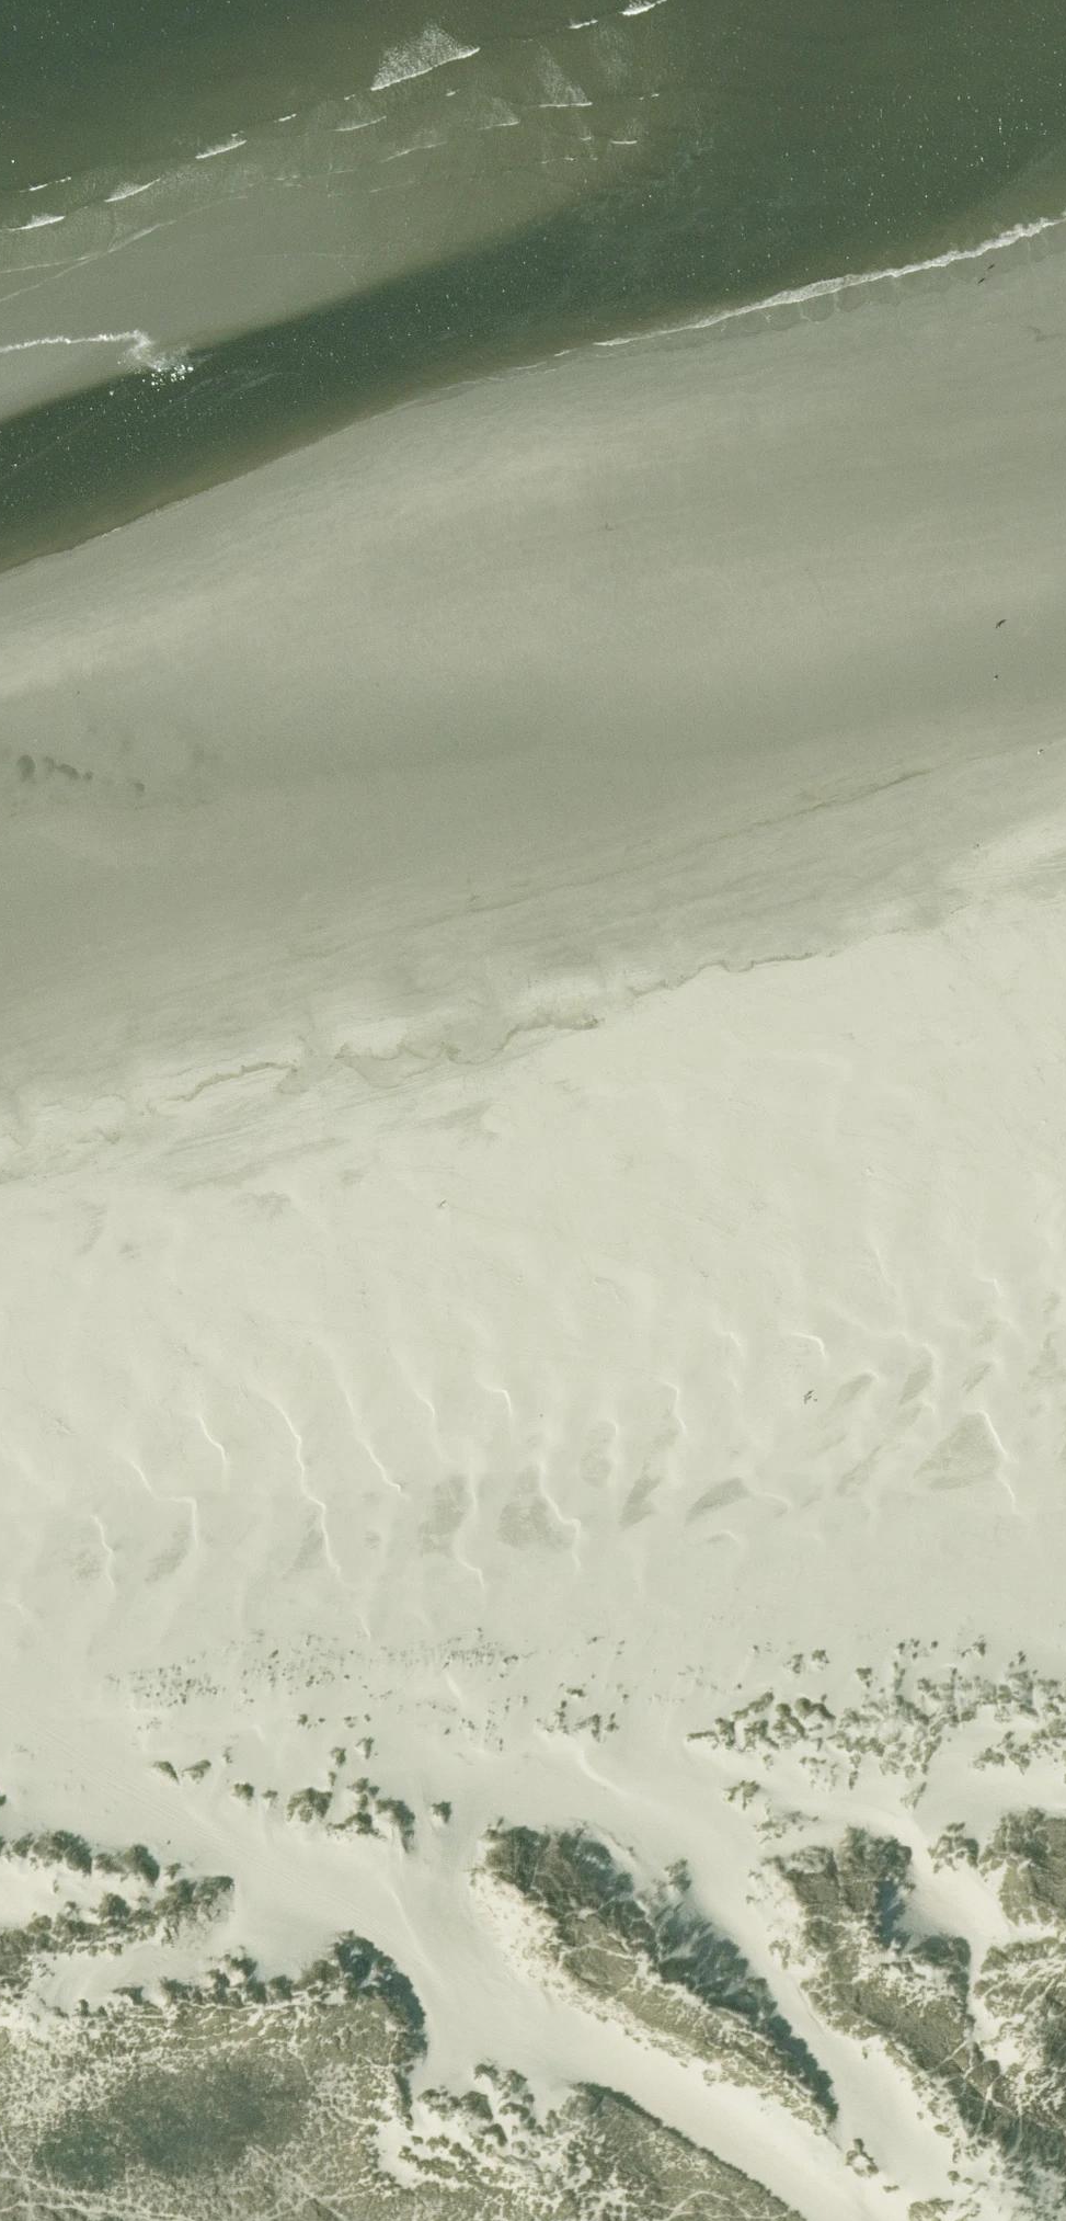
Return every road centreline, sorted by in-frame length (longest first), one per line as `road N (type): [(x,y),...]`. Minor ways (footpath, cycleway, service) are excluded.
road 1 (track): [(855,2220),(749,2146),(505,1999),(363,1894),(263,1847),(128,1801),(0,1620)]

